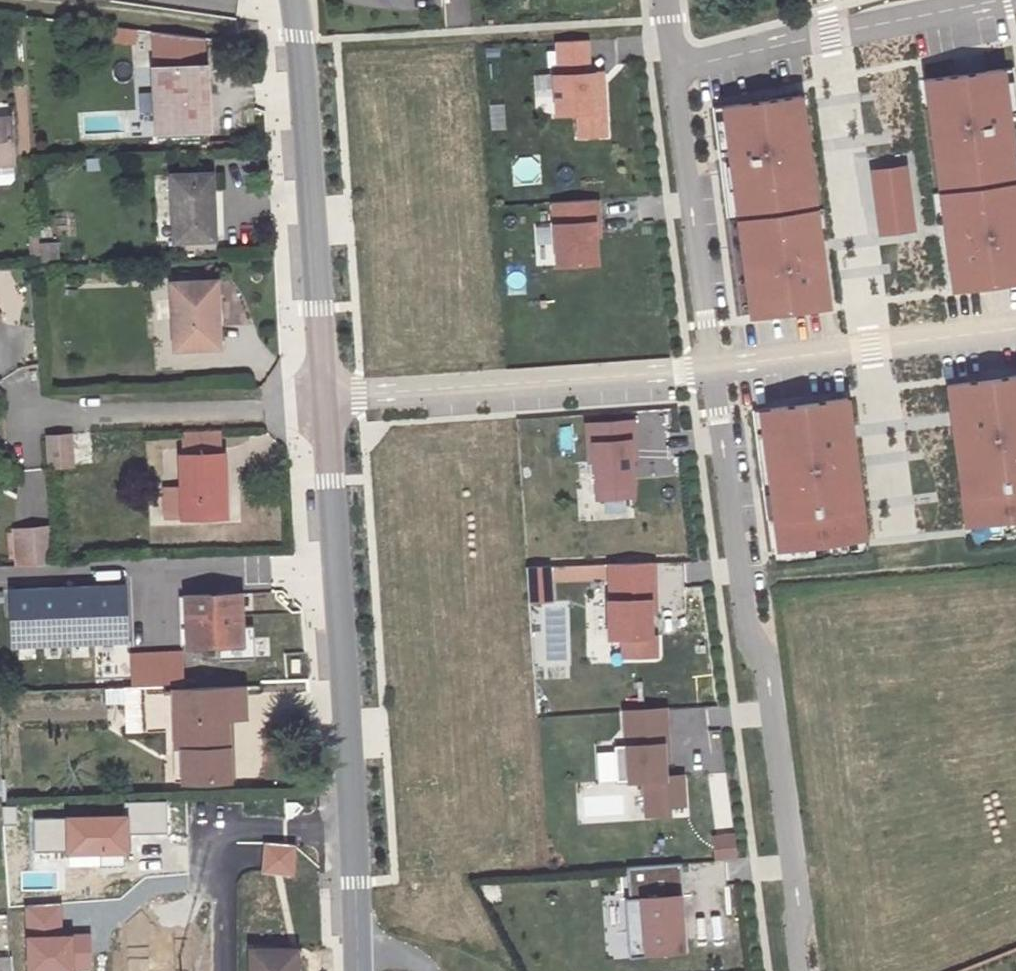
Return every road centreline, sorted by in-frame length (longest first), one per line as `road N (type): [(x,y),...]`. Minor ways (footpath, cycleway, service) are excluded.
road 1 (tertiary): [(325,397),(358,970)]
road 2 (residential): [(796,891),(766,664),(748,635),(713,368)]
road 3 (tertiary): [(296,0),(325,397)]
road 4 (residential): [(325,397),(713,368)]
road 5 (residential): [(1003,0),(673,68)]
road 6 (residential): [(713,368),(1015,328)]
road 7 (residential): [(713,368),(673,68)]

